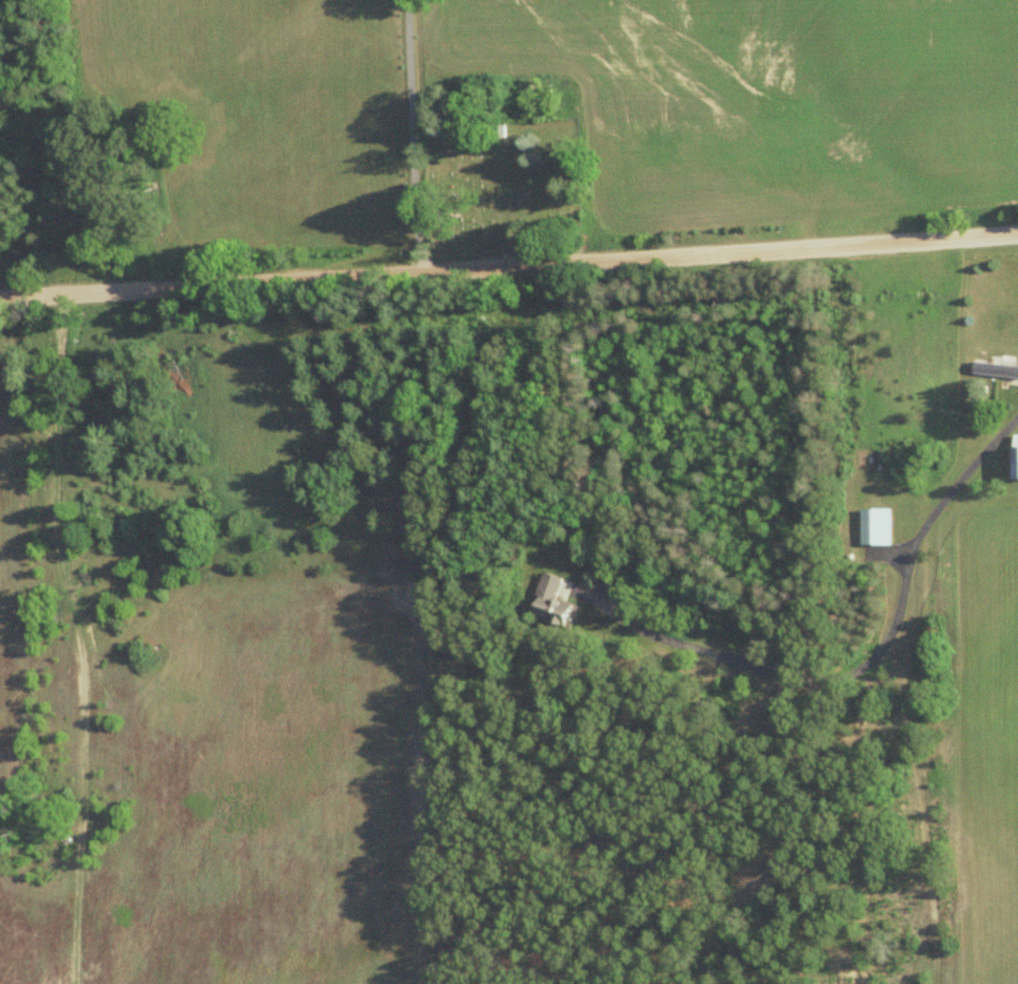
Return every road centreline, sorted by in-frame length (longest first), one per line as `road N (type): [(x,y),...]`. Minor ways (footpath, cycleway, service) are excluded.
road 1 (residential): [(1017,235),(0,297)]

